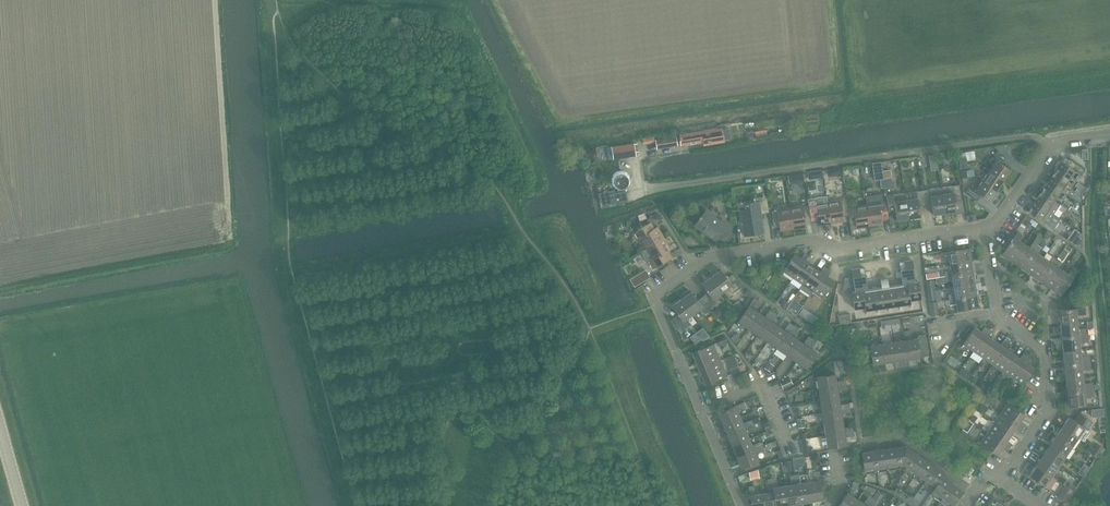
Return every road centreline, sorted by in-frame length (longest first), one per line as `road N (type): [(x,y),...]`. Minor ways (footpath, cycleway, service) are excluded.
road 1 (residential): [(742,505),(656,306),(658,292),(724,254),(984,227)]
road 2 (residential): [(1001,479),(1049,398),(1043,351),(997,314),(984,227)]
road 3 (residential): [(984,227),(998,220),(1051,146),(1109,134)]

